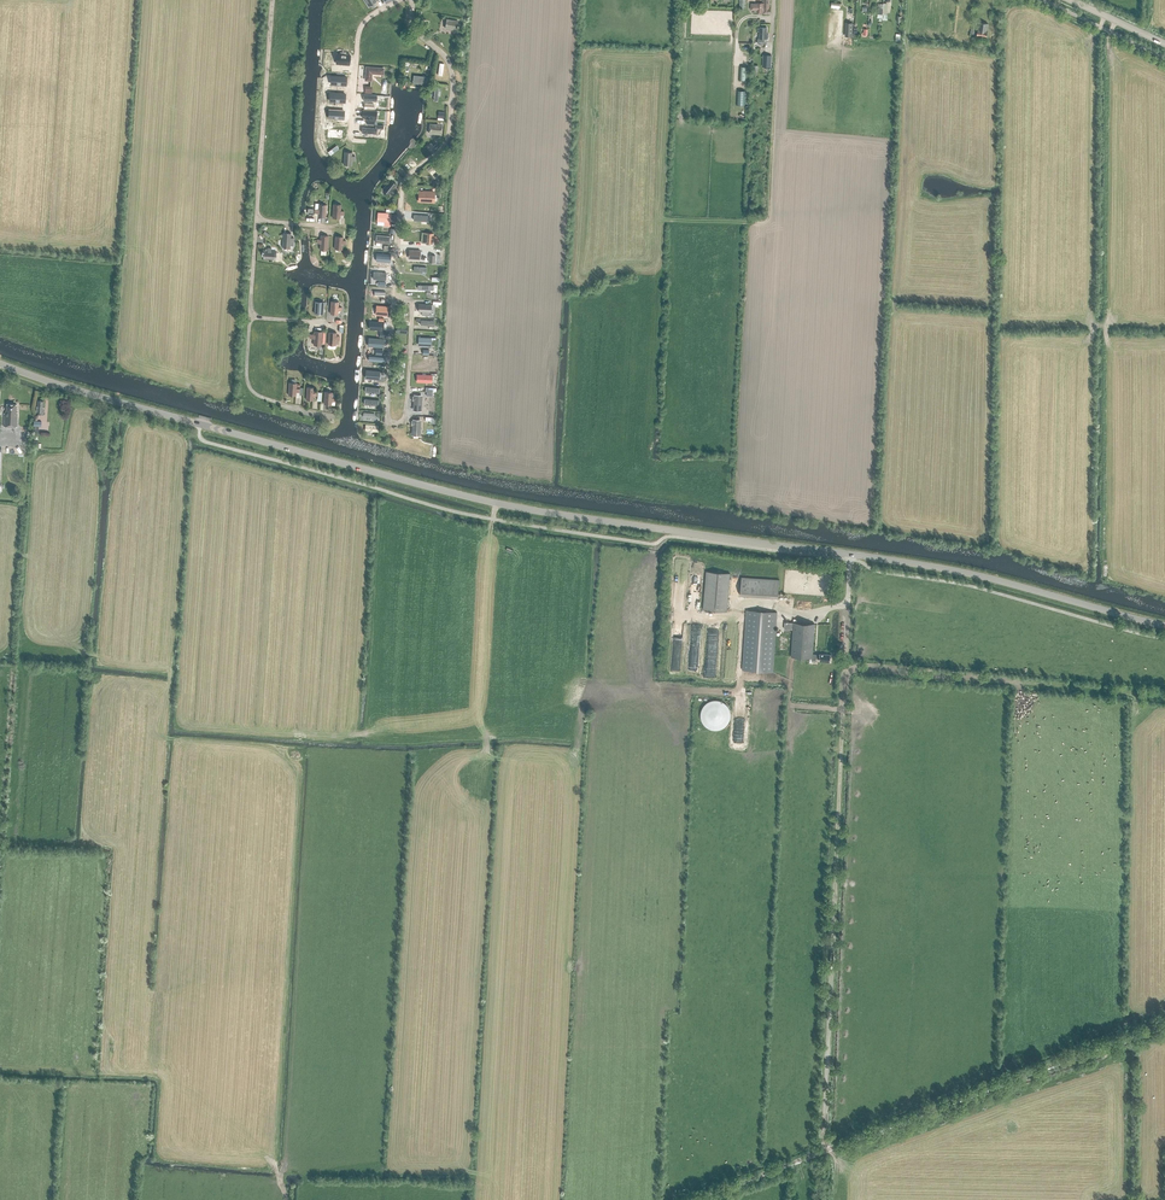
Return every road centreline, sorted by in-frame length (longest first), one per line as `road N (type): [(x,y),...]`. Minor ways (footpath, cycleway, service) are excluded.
road 1 (secondary): [(1164,627),(974,575),(516,510),(0,365)]
road 2 (track): [(693,1199),(1164,1021)]
road 3 (track): [(838,1199),(825,1140),(843,707)]

